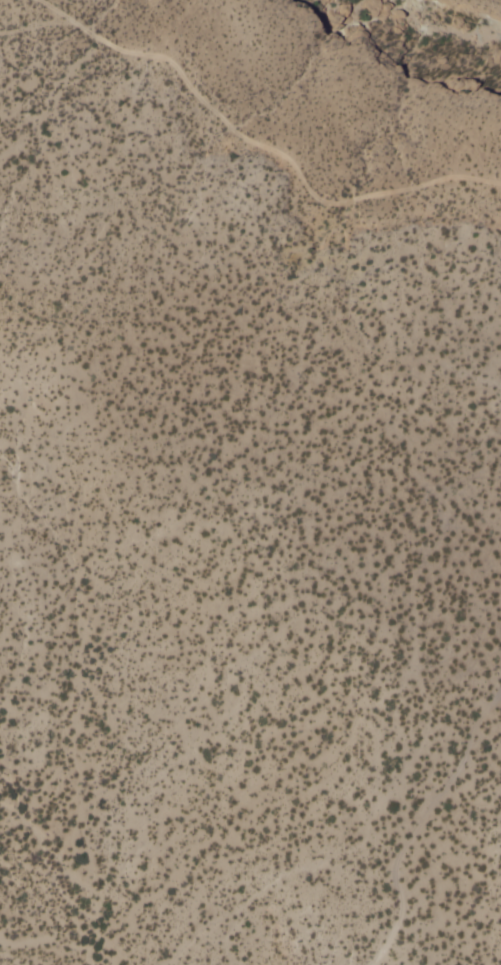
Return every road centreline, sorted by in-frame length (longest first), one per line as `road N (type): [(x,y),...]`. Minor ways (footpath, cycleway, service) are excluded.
road 1 (track): [(159,964),(260,885),(362,839),(378,795),(409,764),(425,727),(413,667),(413,569),(449,513),(392,423),(399,407),(414,400),(428,361),(500,381)]
road 2 (track): [(500,180),(440,176),(341,200),(315,197),(288,159),(221,118),(170,56),(130,52),(39,0)]
road 3 (track): [(369,964),(397,918),(401,892),(390,867),(500,683)]

